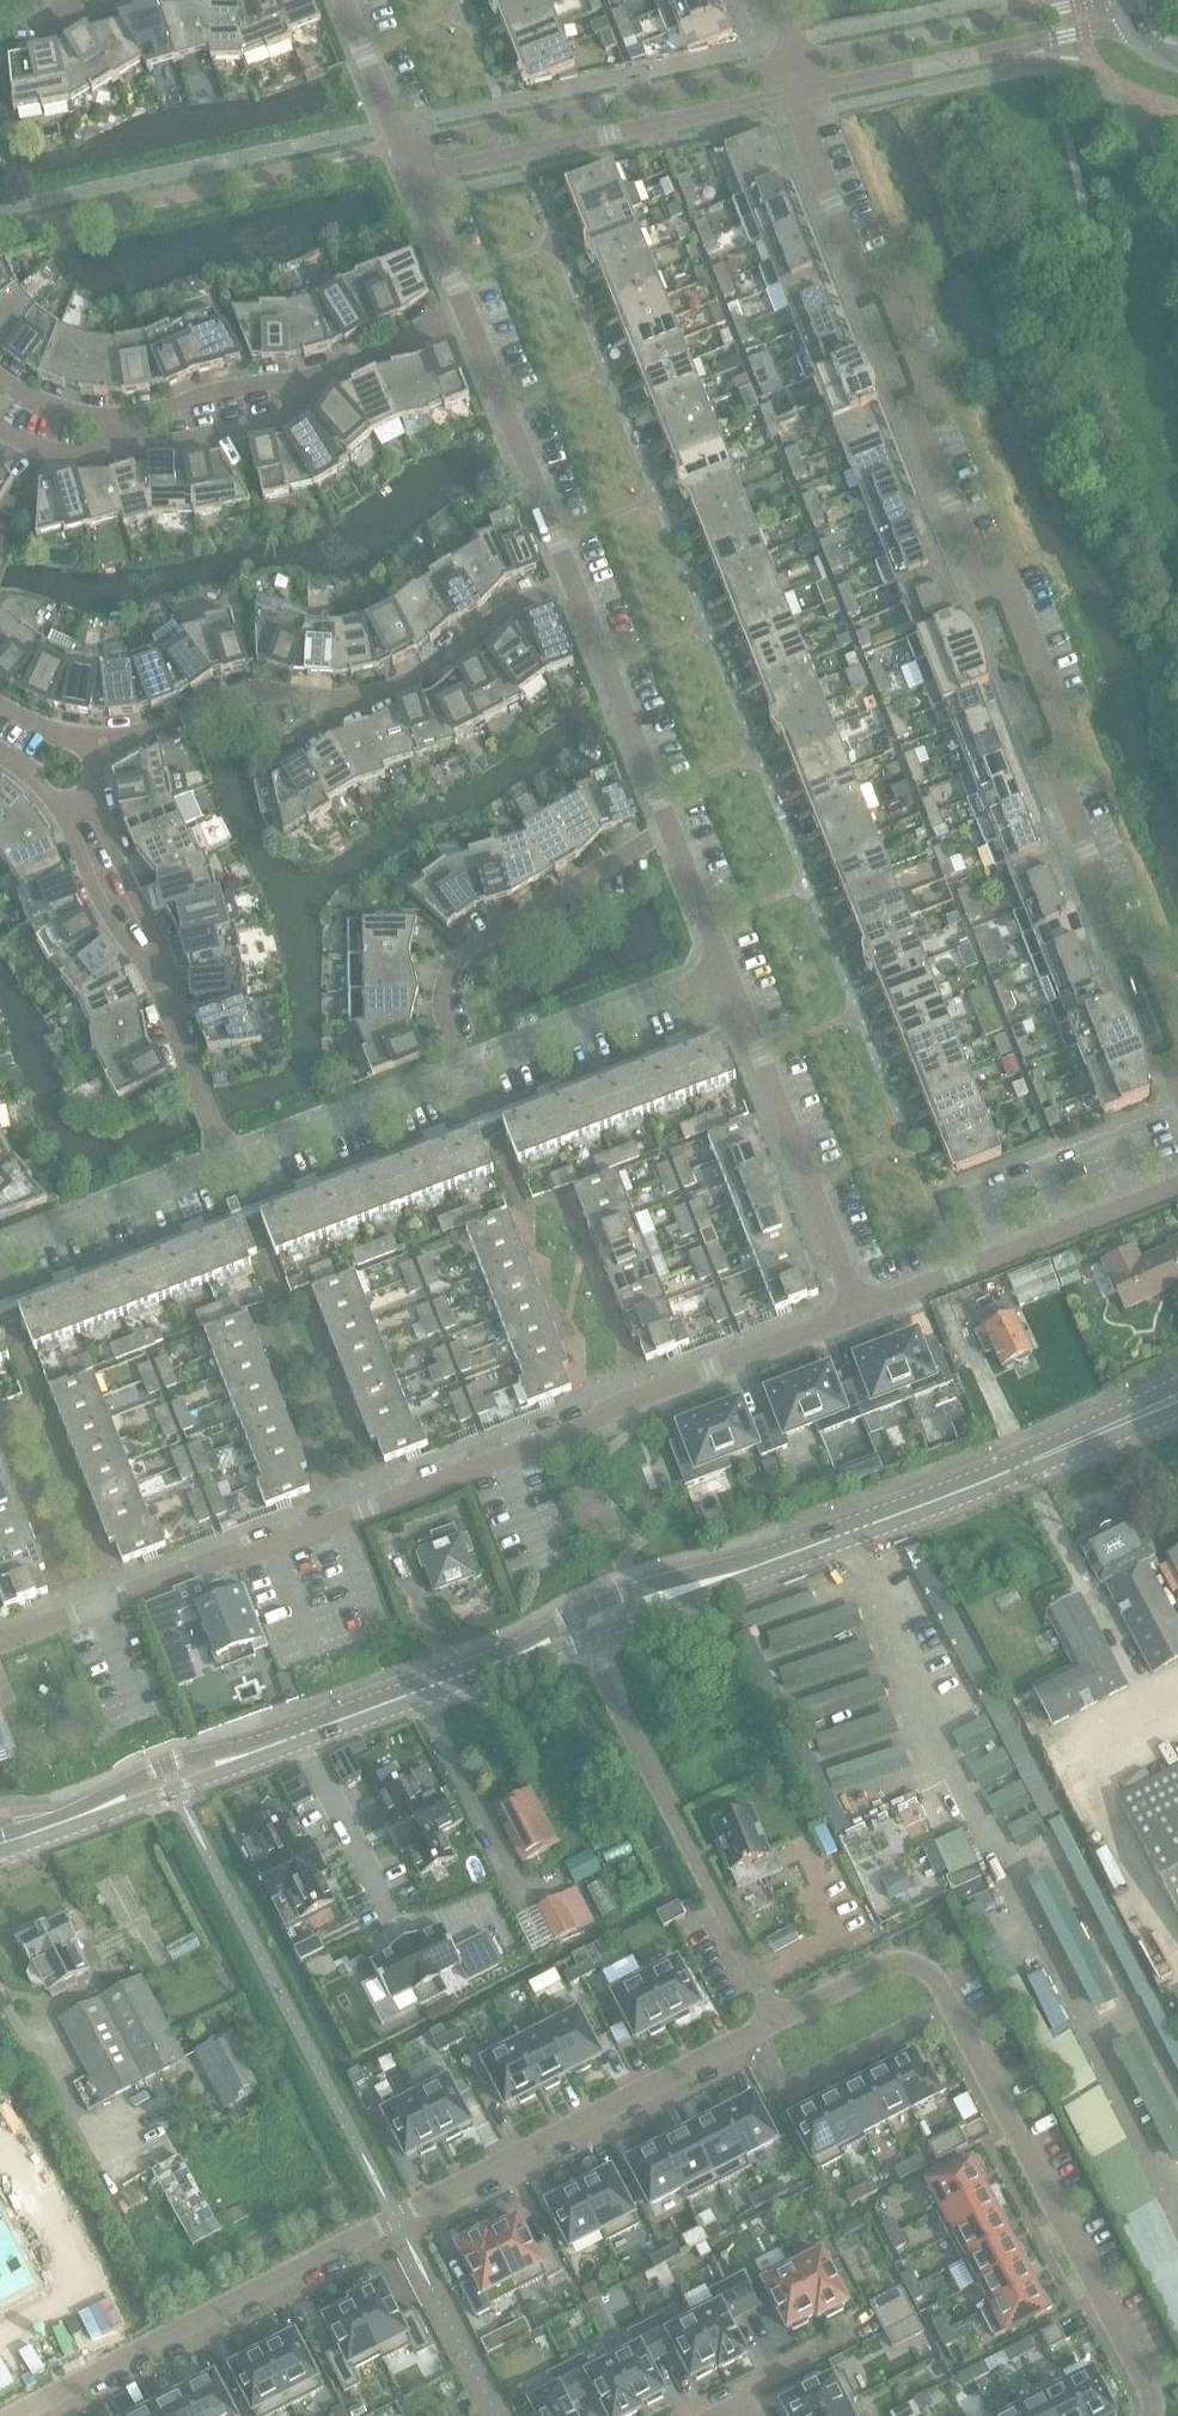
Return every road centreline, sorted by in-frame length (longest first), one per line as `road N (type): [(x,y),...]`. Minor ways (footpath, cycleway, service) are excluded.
road 1 (residential): [(1177,1011),(1151,942),(1121,931),(1053,761),(1068,730),(1009,587),(981,580),(918,415),(928,380),(892,285),(863,275),(795,94)]
road 2 (residential): [(0,1638),(388,1504),(862,1310)]
road 3 (residential): [(775,2023),(131,2354)]
road 4 (tertiary): [(584,1629),(920,1508),(1177,1399)]
road 5 (tertiary): [(0,1845),(584,1629)]
road 6 (residential): [(91,736),(166,720),(241,684),(306,695),(367,693),(436,664),(506,610),(574,581)]
road 7 (residential): [(919,1964),(937,1980),(1151,2389),(1154,2415)]
road 8 (residential): [(775,2023),(584,1629)]
road 9 (residential): [(793,64),(405,146)]
road 10 (residential): [(416,173),(795,94)]
road 11 (residential): [(862,1310),(728,964)]
road 12 (residential): [(466,1066),(441,992),(464,946),(672,826)]
road 13 (residential): [(795,94),(1130,24)]
road 14 (residential): [(862,1310),(1177,1180)]
road 15 (residential): [(1103,0),(793,64)]
road 16 (residential): [(574,581),(470,312)]
road 17 (residential): [(466,1066),(728,964)]
road 18 (residential): [(0,2124),(131,2354)]
road 19 (residential): [(672,826),(574,581)]
road 20 (residential): [(226,1160),(466,1066)]
road 21 (residential): [(0,1249),(226,1160)]
road 22 (residential): [(226,1160),(158,963)]
road 23 (residential): [(127,451),(282,416),(306,384)]
road 24 (residential): [(306,384),(268,383),(122,416)]
road 25 (residential): [(158,963),(134,947),(93,881),(65,806)]
road 26 (residential): [(158,963),(158,936),(95,793)]
road 27 (residential): [(470,312),(306,384)]
road 28 (residential): [(919,1964),(885,1966),(775,2023)]
road 29 (residential): [(405,146),(348,0)]
road 30 (residential): [(470,312),(416,173)]
road 31 (residential): [(728,964),(672,826)]
road 32 (residential): [(131,2354),(11,2415)]
road 33 (residential): [(0,428),(37,449),(75,456),(127,451)]
road 34 (residential): [(122,416),(36,402),(0,378)]

